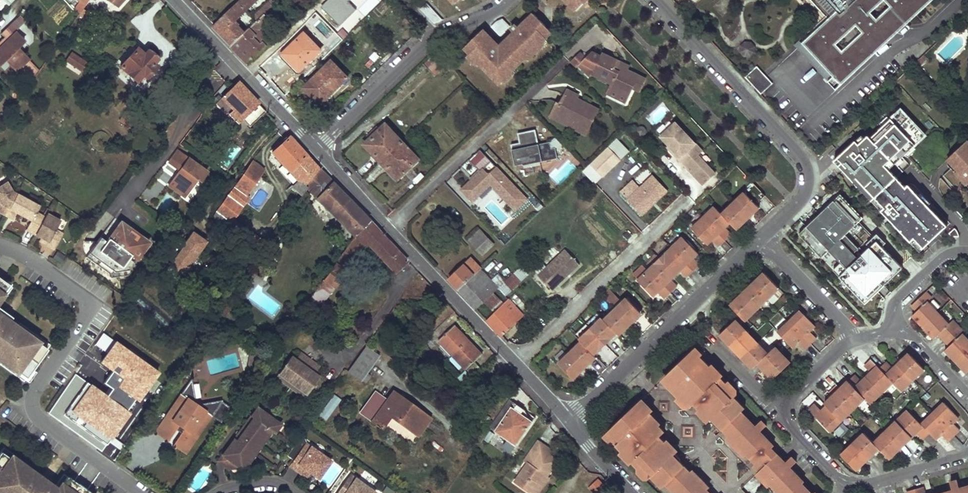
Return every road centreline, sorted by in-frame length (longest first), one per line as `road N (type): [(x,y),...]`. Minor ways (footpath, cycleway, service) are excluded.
road 1 (residential): [(0,247),(85,300),(85,318),(35,389),(35,412),(141,492)]
road 2 (residential): [(762,239),(803,194),(803,167),(655,0)]
road 3 (residential): [(516,364),(317,150)]
road 4 (residential): [(568,423),(762,239)]
road 5 (residential): [(509,0),(423,45),(317,150)]
road 6 (residential): [(686,204),(516,364)]
road 7 (residential): [(967,452),(877,481),(847,482),(776,410)]
road 8 (residential): [(317,150),(172,0)]
road 9 (residential): [(762,239),(854,341)]

